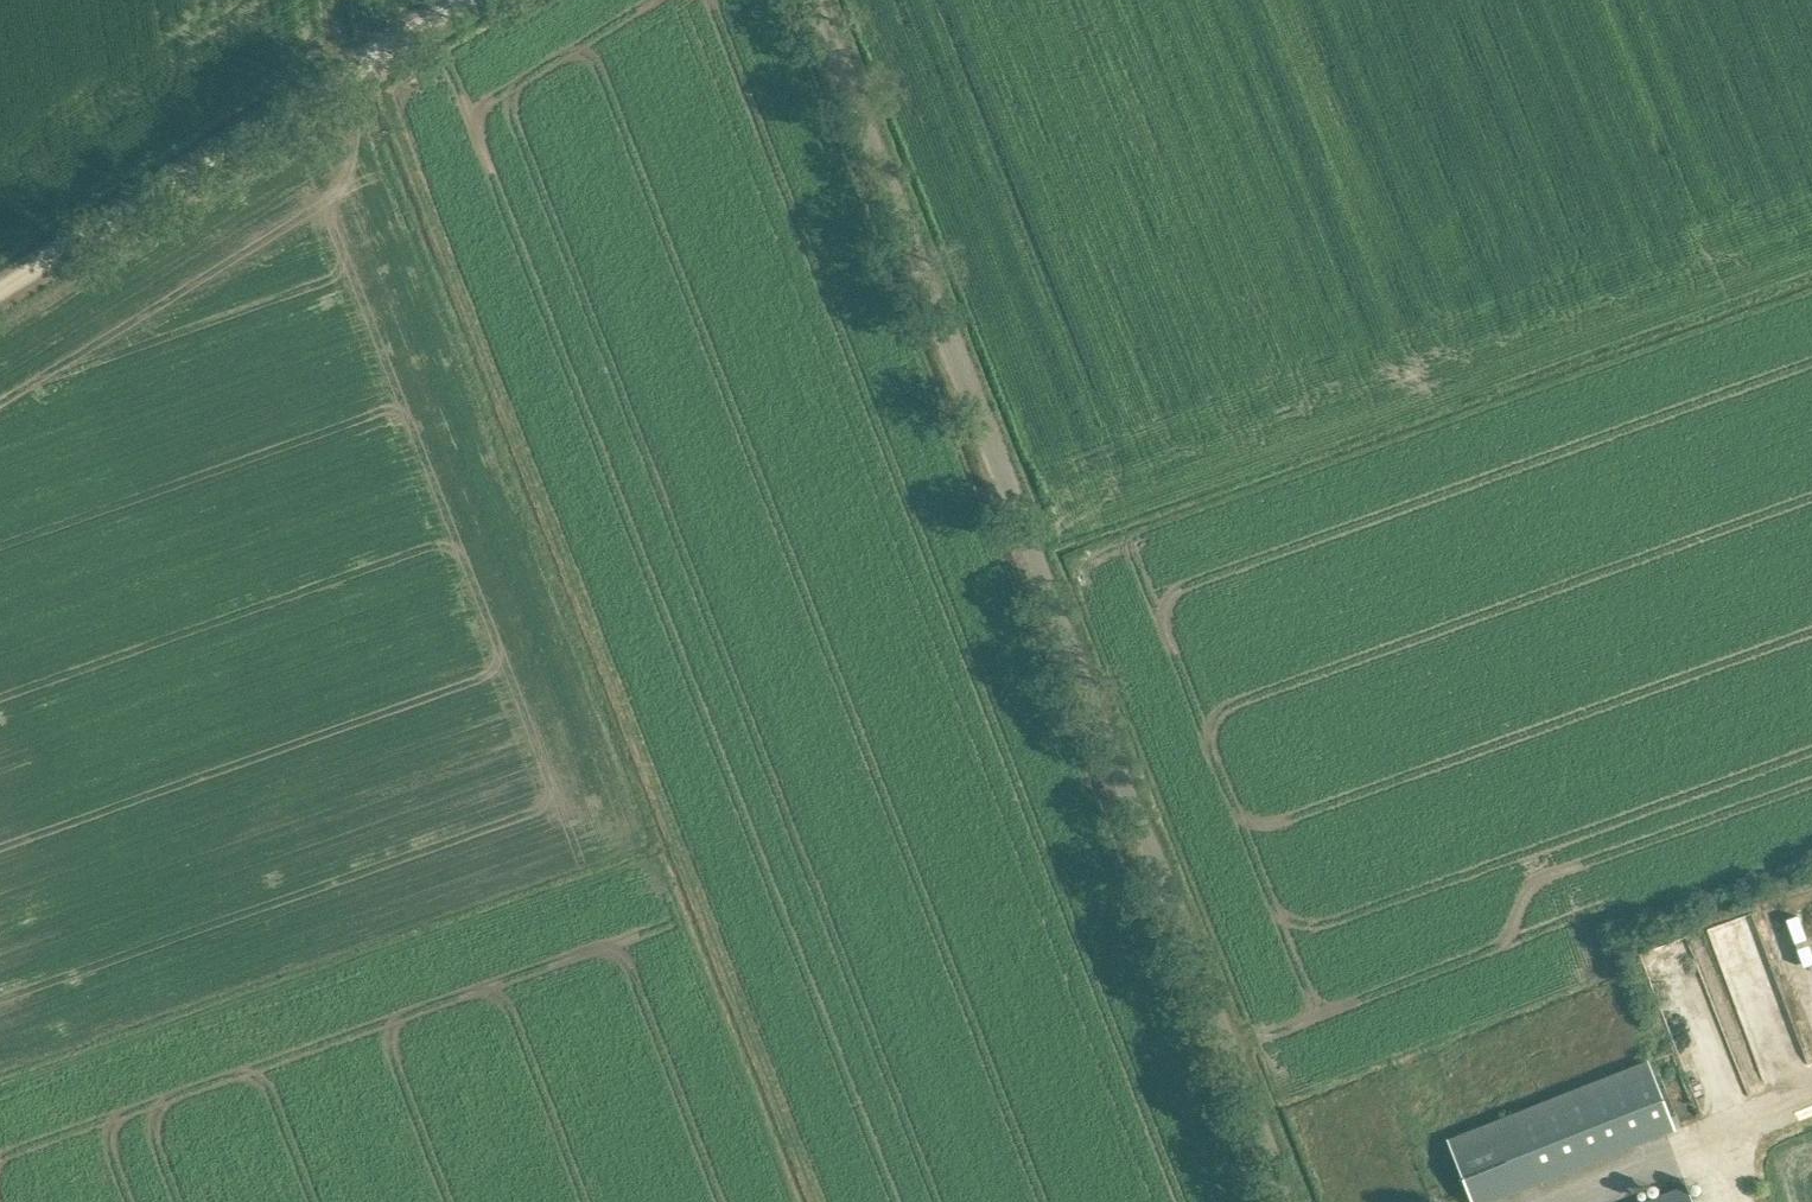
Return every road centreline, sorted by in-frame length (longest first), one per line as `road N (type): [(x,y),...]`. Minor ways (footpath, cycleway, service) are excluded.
road 1 (unclassified): [(1303,1201),(834,0)]
road 2 (unclassified): [(0,290),(457,0)]
road 3 (track): [(1811,1112),(1690,1158)]

